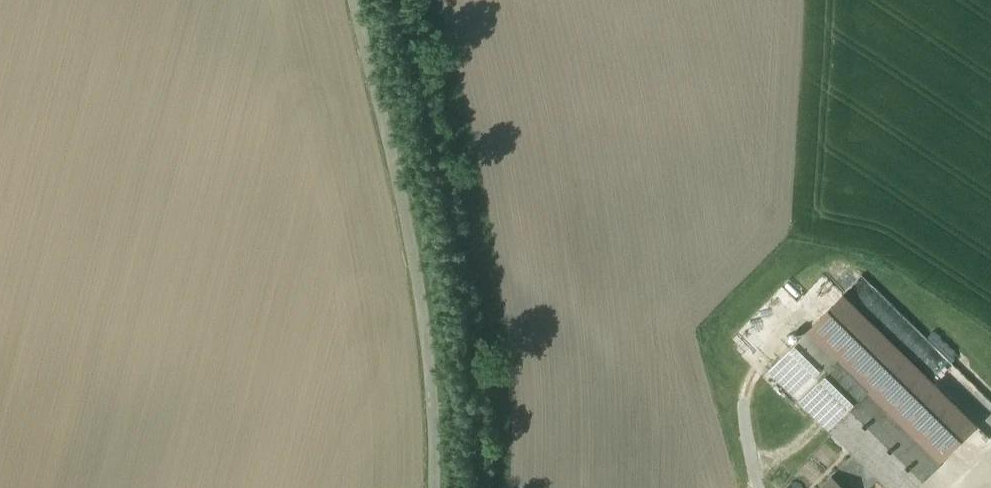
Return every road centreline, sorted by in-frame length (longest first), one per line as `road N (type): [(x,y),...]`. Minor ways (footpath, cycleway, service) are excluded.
road 1 (unclassified): [(433,487),(417,256),(361,0)]

